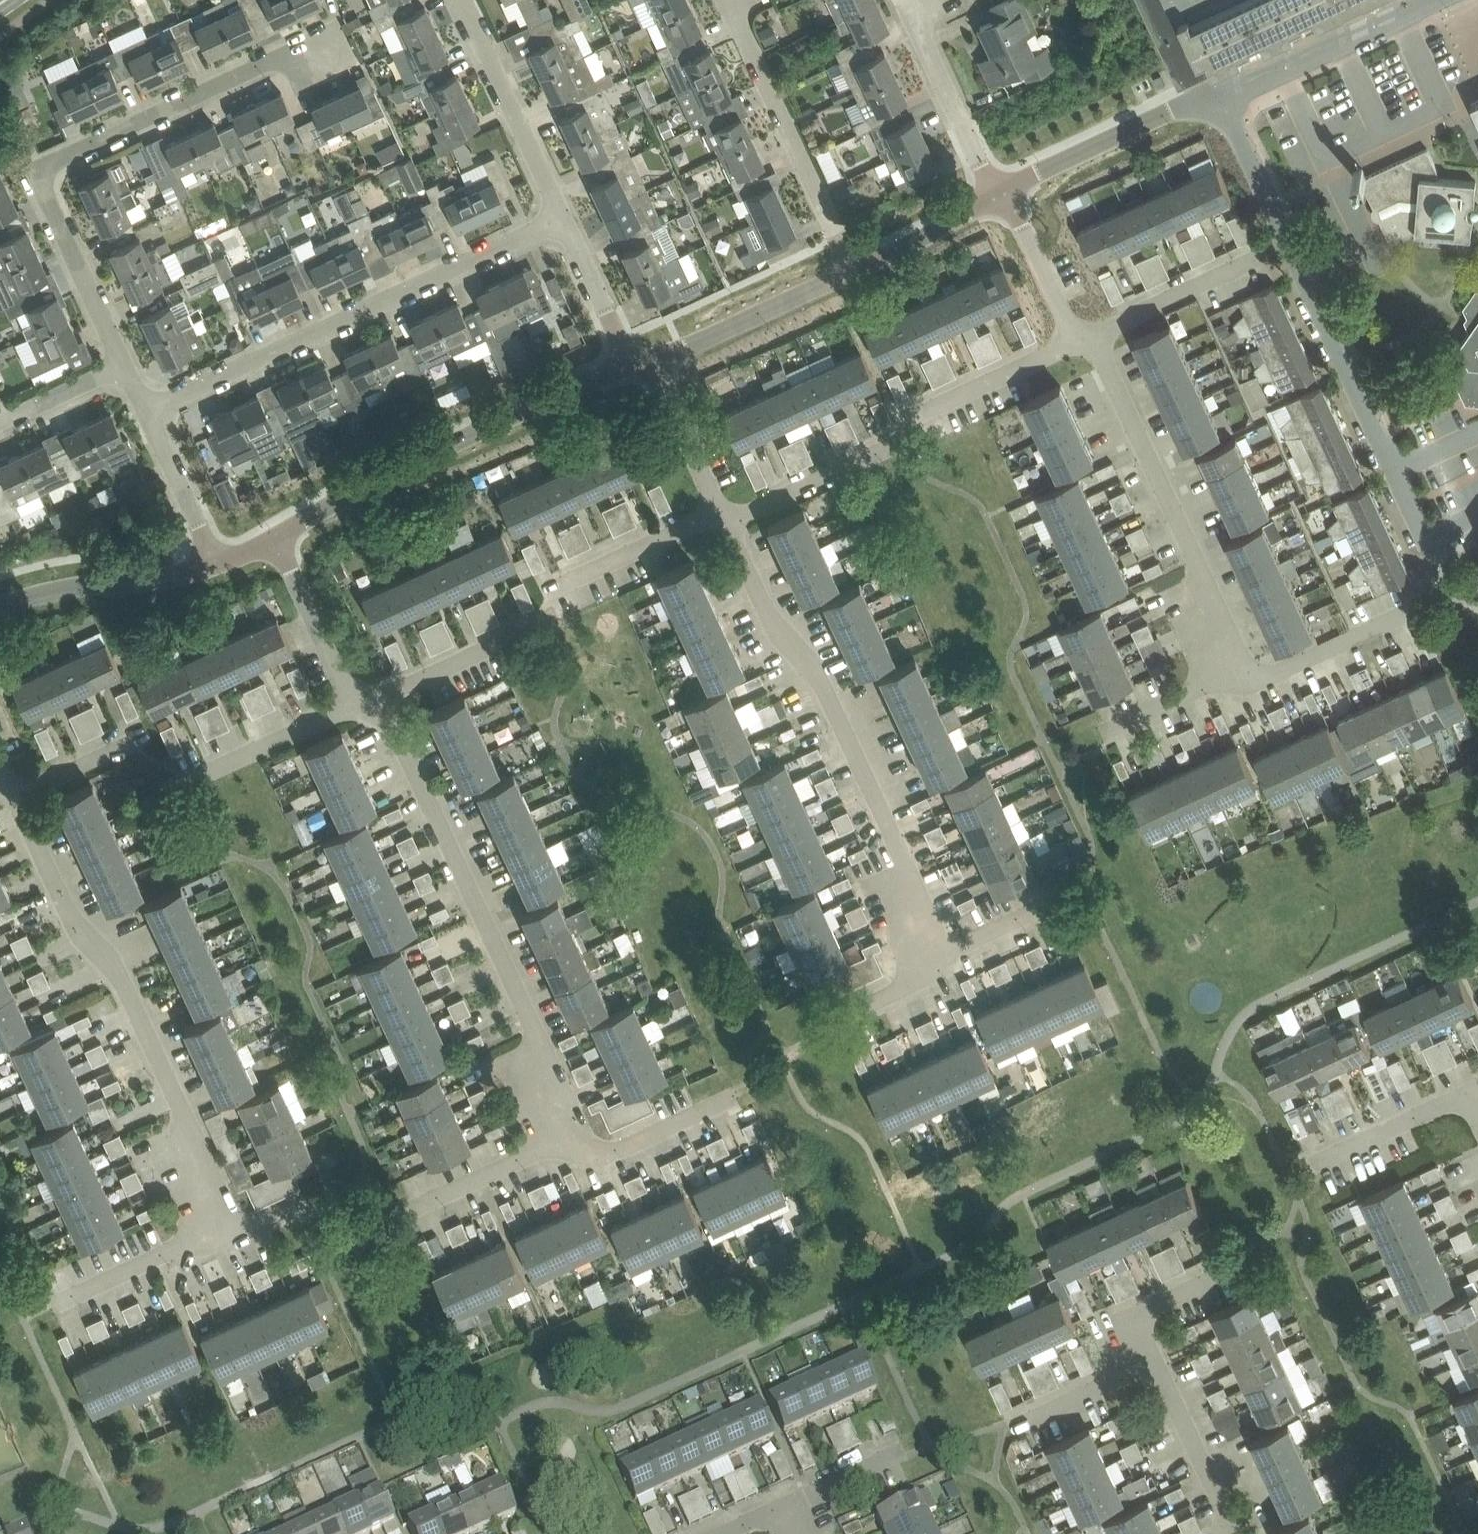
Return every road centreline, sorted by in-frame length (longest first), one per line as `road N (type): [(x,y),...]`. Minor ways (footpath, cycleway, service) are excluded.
road 1 (residential): [(126,365),(36,170),(311,43),(317,56)]
road 2 (residential): [(224,1237),(200,1196),(197,1138),(121,977),(77,928),(13,790)]
road 3 (residential): [(1424,537),(1222,95)]
road 4 (residential): [(944,949),(823,686),(769,613),(729,519)]
road 5 (residential): [(581,1134),(378,699)]
road 6 (residential): [(147,409),(563,218)]
road 7 (unclassified): [(279,530),(637,363)]
road 8 (residential): [(1247,668),(1100,346)]
road 9 (residential): [(851,265),(728,0)]
road 10 (residential): [(563,218),(463,0)]
road 11 (unclassified): [(1222,95),(1438,0)]
road 12 (unclassified): [(1008,192),(1222,95)]
road 13 (residential): [(1247,668),(1271,676),(1418,609),(1442,577)]
road 14 (unclassified): [(653,357),(851,265)]
road 15 (residential): [(917,0),(910,9),(996,197)]
road 16 (unclassified): [(0,600),(44,584),(213,558)]
road 17 (residential): [(546,590),(721,510)]
road 18 (residential): [(729,519),(904,440)]
road 19 (residential): [(354,706),(279,530)]
road 20 (residential): [(1100,346),(1127,317),(1266,257)]
road 21 (residential): [(1477,1125),(1463,1093),(1323,1157)]
road 22 (residential): [(409,1212),(581,1134)]
road 23 (residential): [(1237,1533),(1157,1362)]
road 24 (residential): [(184,783),(354,706)]
road 25 (residential): [(909,417),(1074,339)]
road 26 (residential): [(56,1303),(184,1245),(224,1237)]
road 27 (residential): [(378,699),(538,623)]
road 28 (residential): [(730,1102),(623,1149),(594,1153),(581,1134)]
road 29 (residential): [(721,510),(653,357)]
road 30 (residential): [(213,558),(147,409)]
road 31 (residential): [(637,363),(563,218)]
road 32 (residential): [(1074,339),(1008,192)]
road 33 (unclassified): [(851,265),(996,197)]
road 34 (residential): [(1157,1362),(1135,1315),(1219,1277)]
road 35 (residential): [(1027,1421),(1157,1362)]
road 36 (residential): [(0,424),(126,365)]
road 37 (residential): [(1125,721),(1247,668)]
road 38 (residential): [(777,1510),(897,1456)]
road 39 (residential): [(13,790),(42,785),(134,744)]

